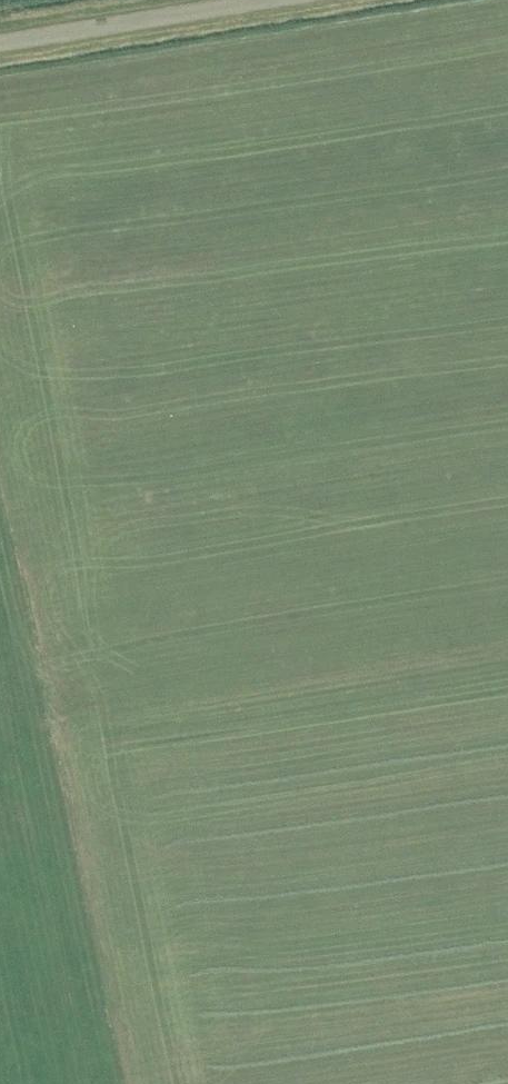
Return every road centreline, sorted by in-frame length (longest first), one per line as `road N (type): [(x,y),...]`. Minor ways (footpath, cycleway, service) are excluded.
road 1 (unclassified): [(0,43),(267,0)]

